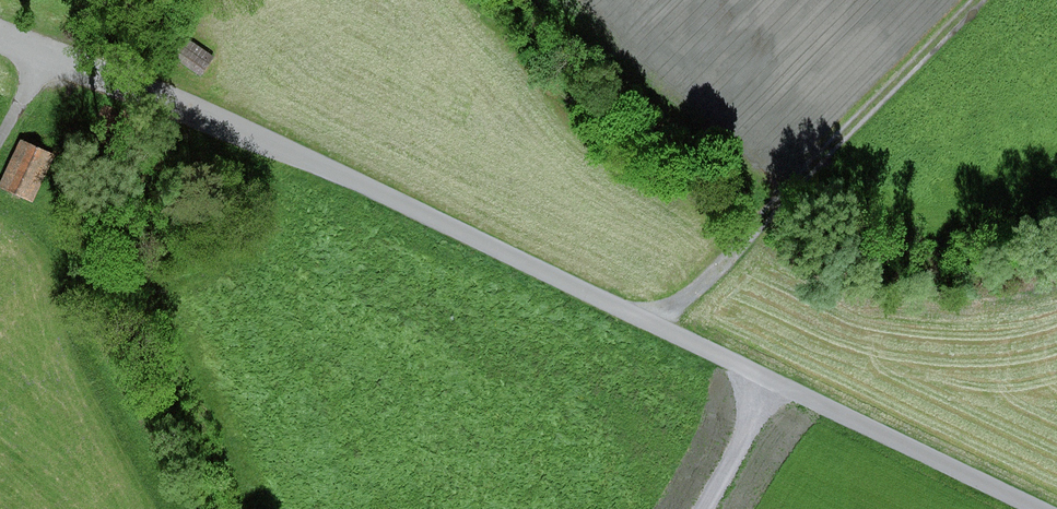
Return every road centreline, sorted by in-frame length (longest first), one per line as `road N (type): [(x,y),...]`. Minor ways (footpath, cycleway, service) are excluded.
road 1 (unclassified): [(1039,508),(254,133),(0,36)]
road 2 (track): [(988,0),(660,331)]
road 3 (track): [(700,508),(769,383)]

